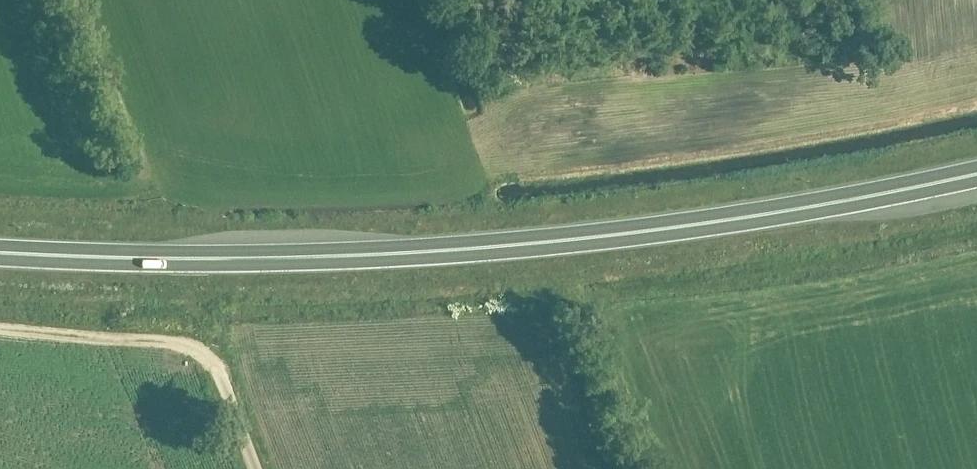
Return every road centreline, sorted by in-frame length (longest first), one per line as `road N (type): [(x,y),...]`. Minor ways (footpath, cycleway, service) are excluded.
road 1 (trunk): [(0,253),(283,259),(489,248),(693,226),(976,174)]
road 2 (track): [(0,335),(210,351)]
road 3 (unclassified): [(132,134),(81,0)]
road 4 (unclassified): [(255,468),(210,351)]

